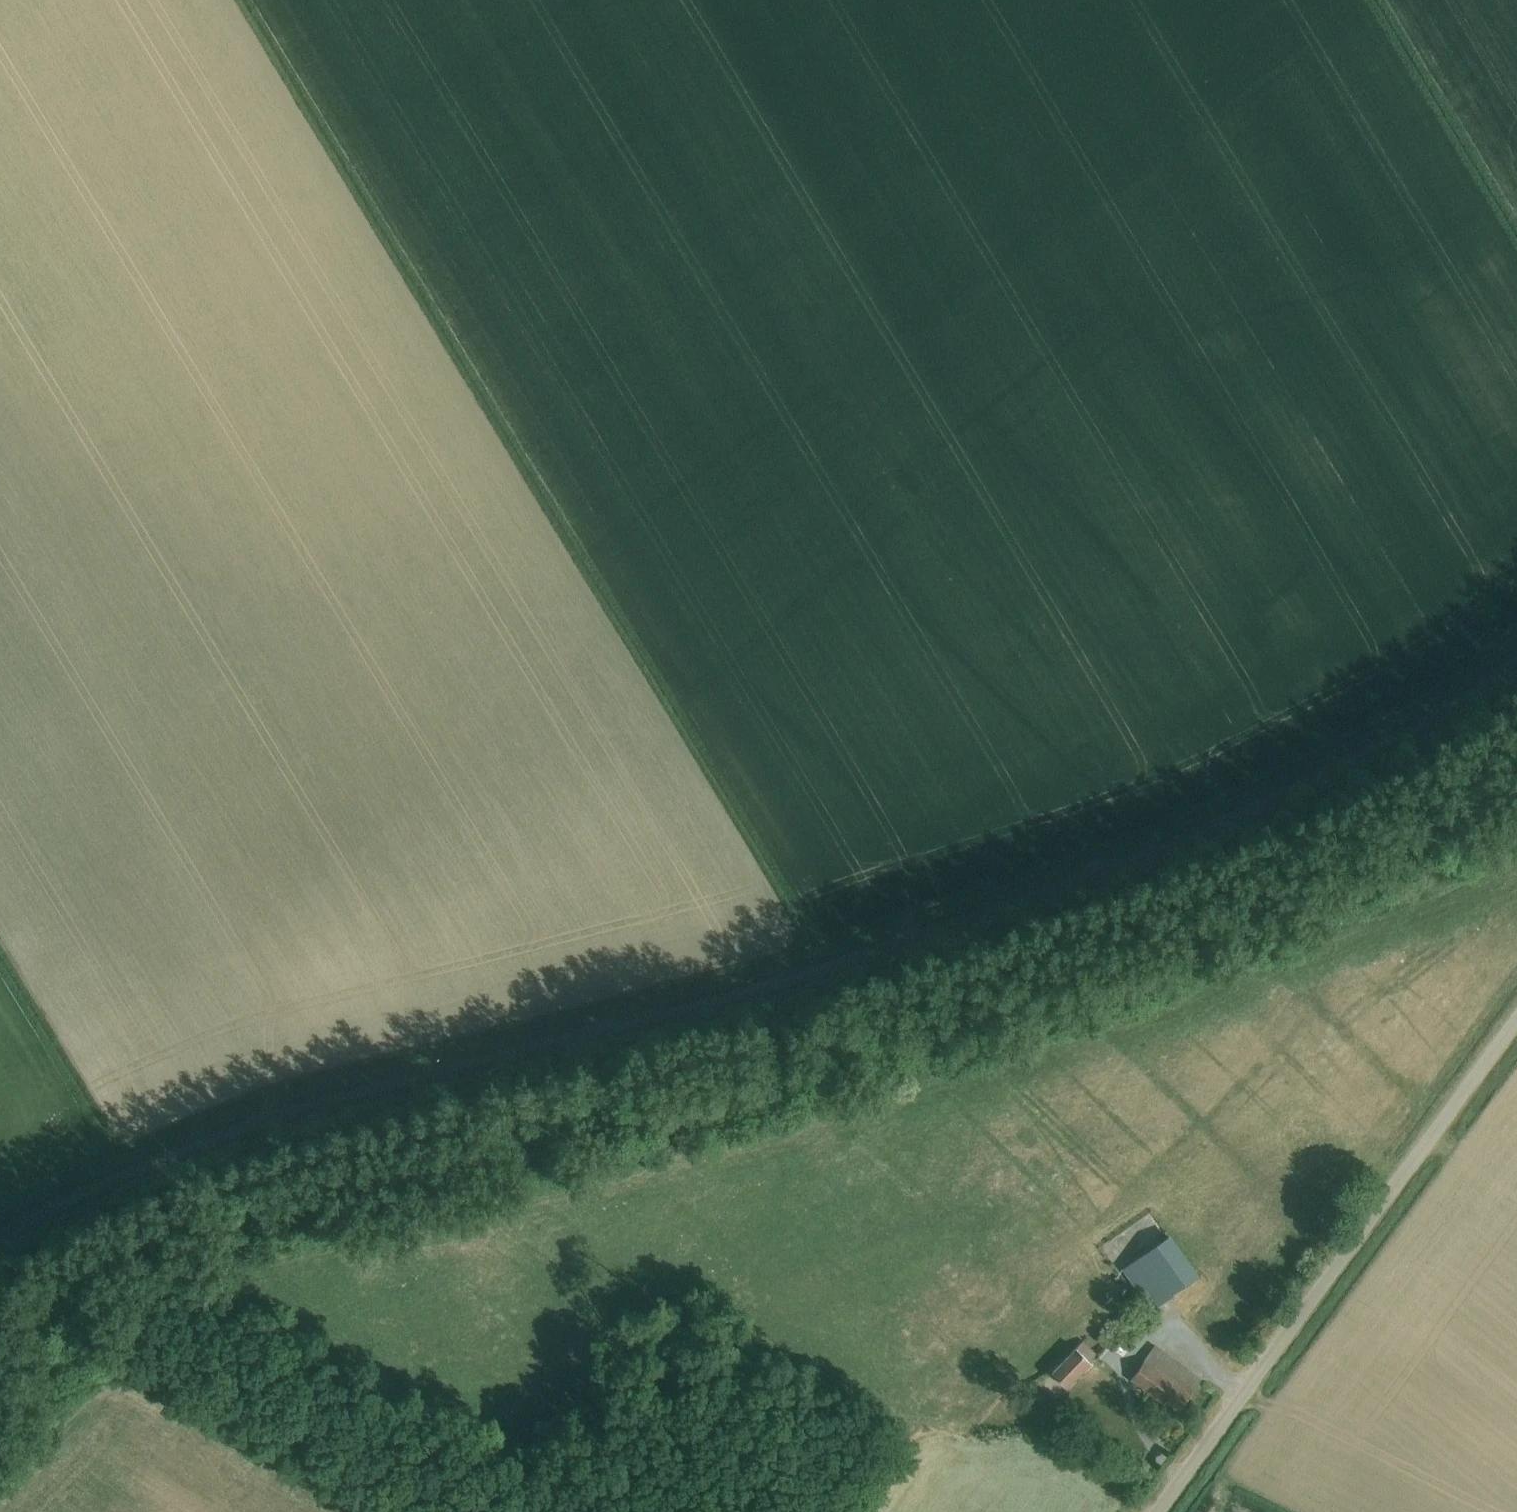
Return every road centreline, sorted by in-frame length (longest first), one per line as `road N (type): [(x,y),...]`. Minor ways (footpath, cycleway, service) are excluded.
road 1 (track): [(0,1226),(74,1183),(325,1091),(831,954),(1141,852),(1370,743),(1467,687),(1516,644)]
road 2 (unclassified): [(1161,1511),(1516,1026)]

